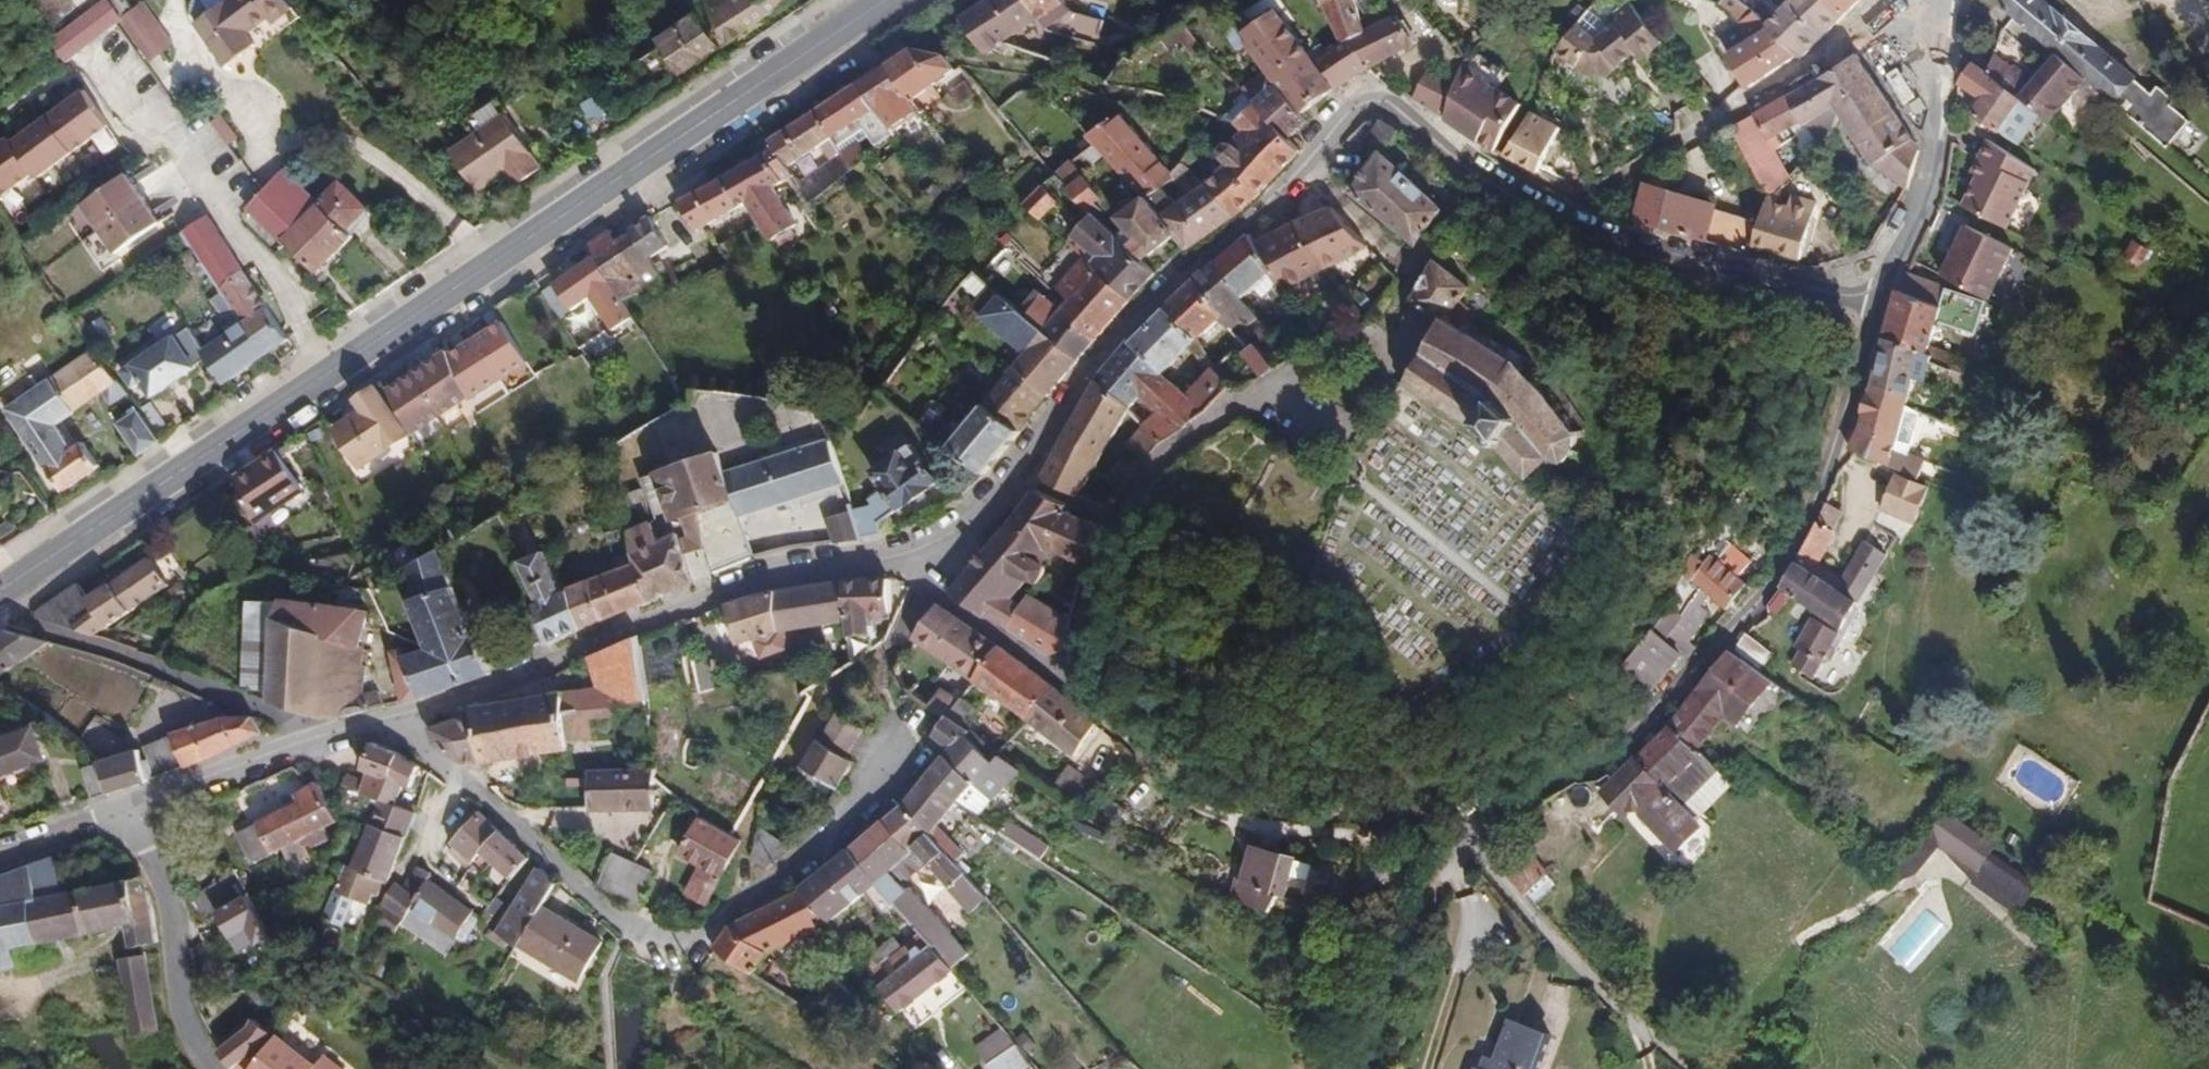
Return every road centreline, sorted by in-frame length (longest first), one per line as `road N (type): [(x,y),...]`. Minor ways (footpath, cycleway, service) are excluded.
road 1 (residential): [(917,555),(973,518),(1016,474),(1085,368),(1153,297),(1275,200),(1351,111),(1372,101),(1416,119),(1605,236),(1770,288),(1885,300)]
road 2 (secondary): [(889,0),(0,593)]
road 3 (residential): [(1465,838),(1622,751),(1782,583),(1839,460),(1885,300)]
road 4 (residential): [(400,717),(423,753),(485,793),(589,895),(655,936),(680,937),(705,931),(728,904),(816,854),(911,740)]
road 5 (residential): [(917,555),(773,571),(400,717)]
road 6 (residential): [(1389,323),(1238,403),(1165,453),(1126,519)]
road 7 (residential): [(1706,1068),(1533,912),(1465,838)]
road 8 (residential): [(1655,160),(1902,11),(1936,8)]
road 9 (track): [(889,653),(845,679),(827,703),(753,821),(728,904)]
road 10 (residential): [(1885,300),(1930,201),(1945,80),(1936,8)]
road 11 (residential): [(123,811),(169,906),(185,1020),(212,1068)]
road 12 (residential): [(329,738),(123,811)]
road 13 (residential): [(928,588),(1061,675)]
road 14 (residential): [(1061,675),(1167,771)]
road 15 (residential): [(123,811),(0,855)]

